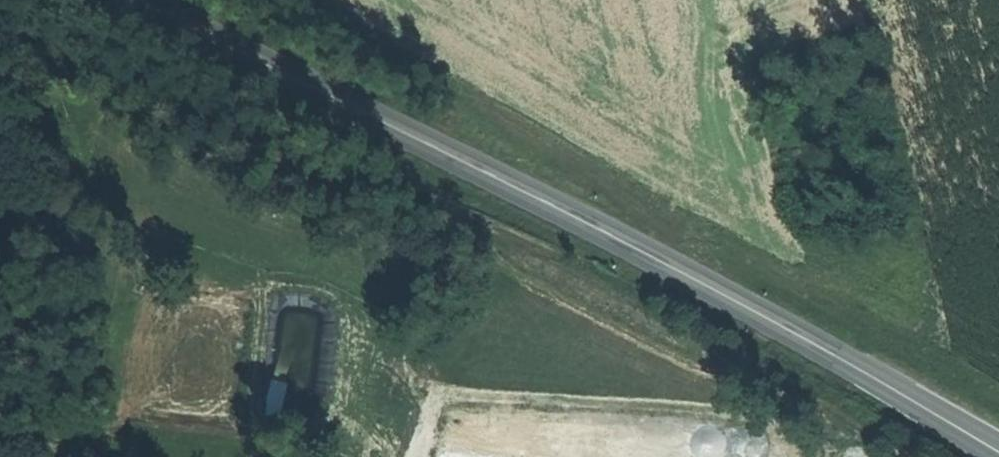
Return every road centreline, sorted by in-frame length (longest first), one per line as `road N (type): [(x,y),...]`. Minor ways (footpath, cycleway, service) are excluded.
road 1 (secondary): [(998,450),(638,249),(139,0)]
road 2 (track): [(293,0),(548,133),(575,218)]

